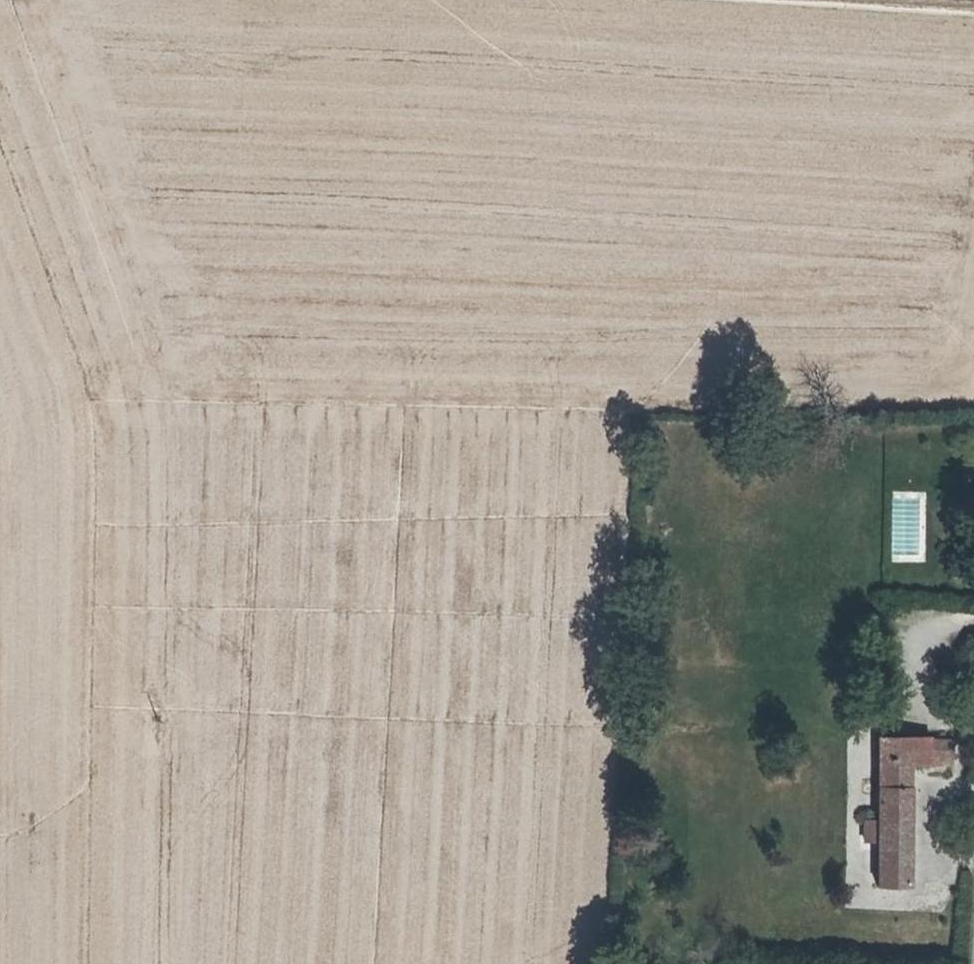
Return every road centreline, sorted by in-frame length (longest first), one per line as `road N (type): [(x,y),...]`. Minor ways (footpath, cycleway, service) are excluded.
road 1 (track): [(973,15),(764,0)]

